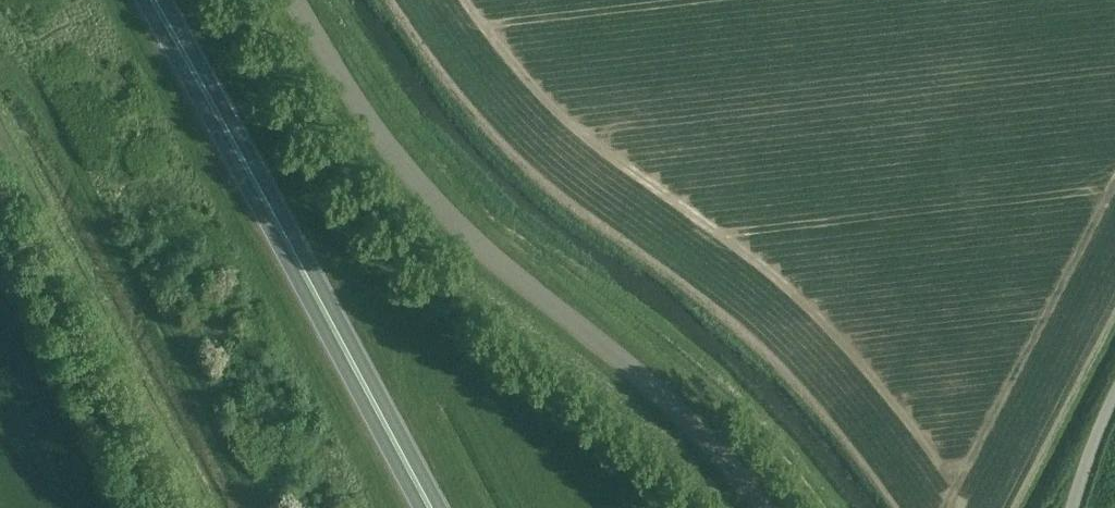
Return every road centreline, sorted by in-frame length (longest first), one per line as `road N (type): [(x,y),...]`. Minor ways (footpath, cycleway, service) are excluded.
road 1 (unclassified): [(768,507),(653,388),(414,185),(296,0)]
road 2 (trunk): [(429,507),(152,0)]

